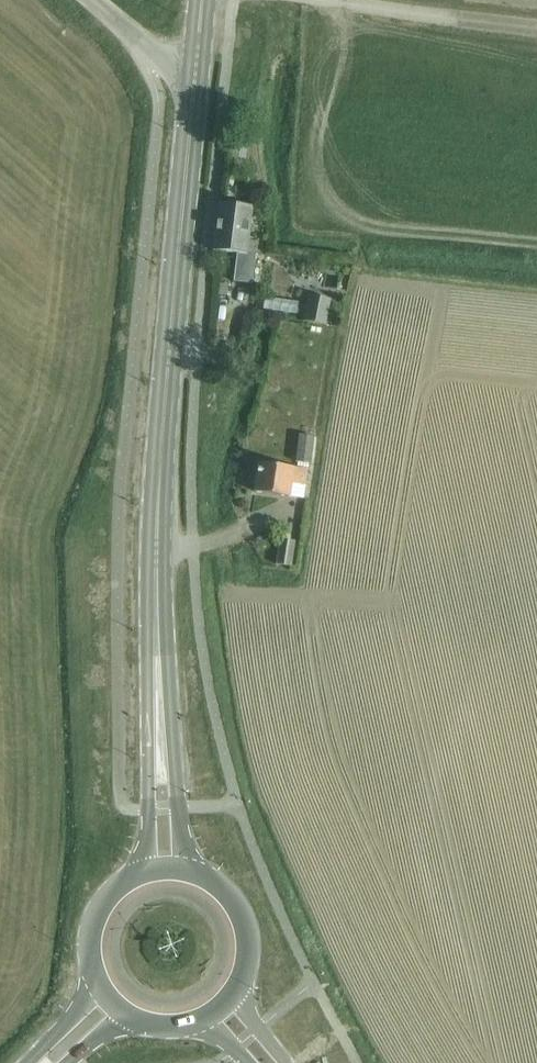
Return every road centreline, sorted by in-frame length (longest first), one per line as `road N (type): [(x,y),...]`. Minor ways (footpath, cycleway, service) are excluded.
road 1 (secondary): [(162,749),(157,567),(197,69)]
road 2 (secondary): [(235,994),(248,959),(243,922),(222,891),(189,874)]
road 3 (secondary): [(147,874),(116,891),(95,921),(89,956),(100,990)]
road 4 (secondary): [(189,874),(178,788),(162,749)]
road 5 (secondary): [(162,749),(146,793),(147,874)]

